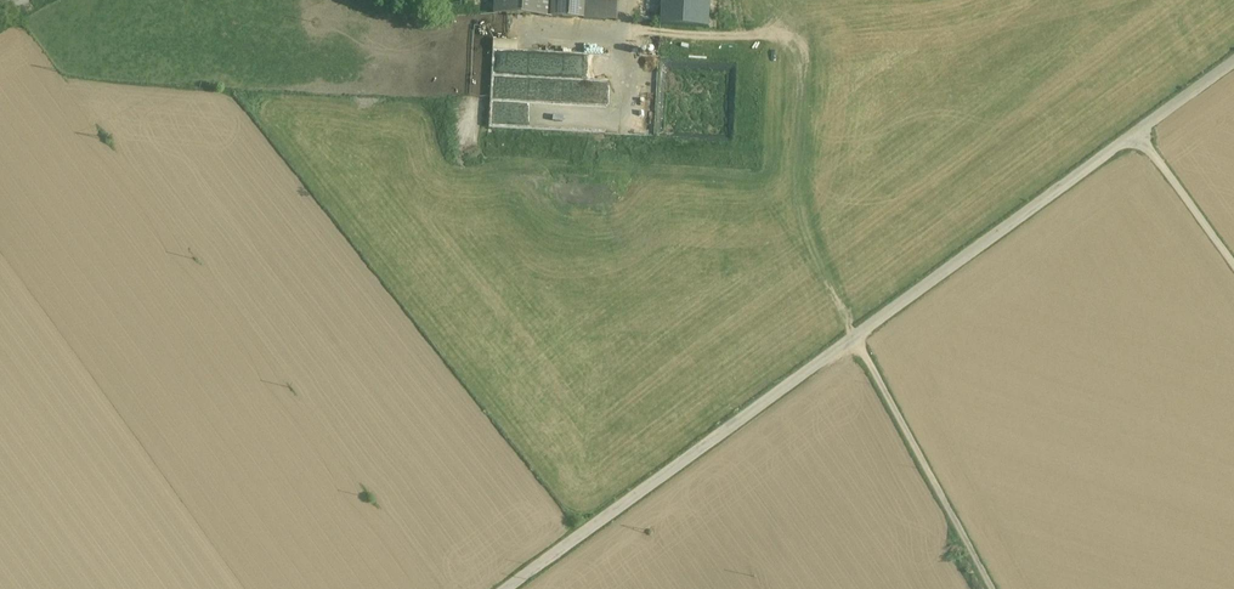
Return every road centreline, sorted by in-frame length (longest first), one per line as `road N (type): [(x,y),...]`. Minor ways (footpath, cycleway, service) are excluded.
road 1 (unclassified): [(1138,132),(506,588)]
road 2 (unclassified): [(1233,265),(1138,132)]

